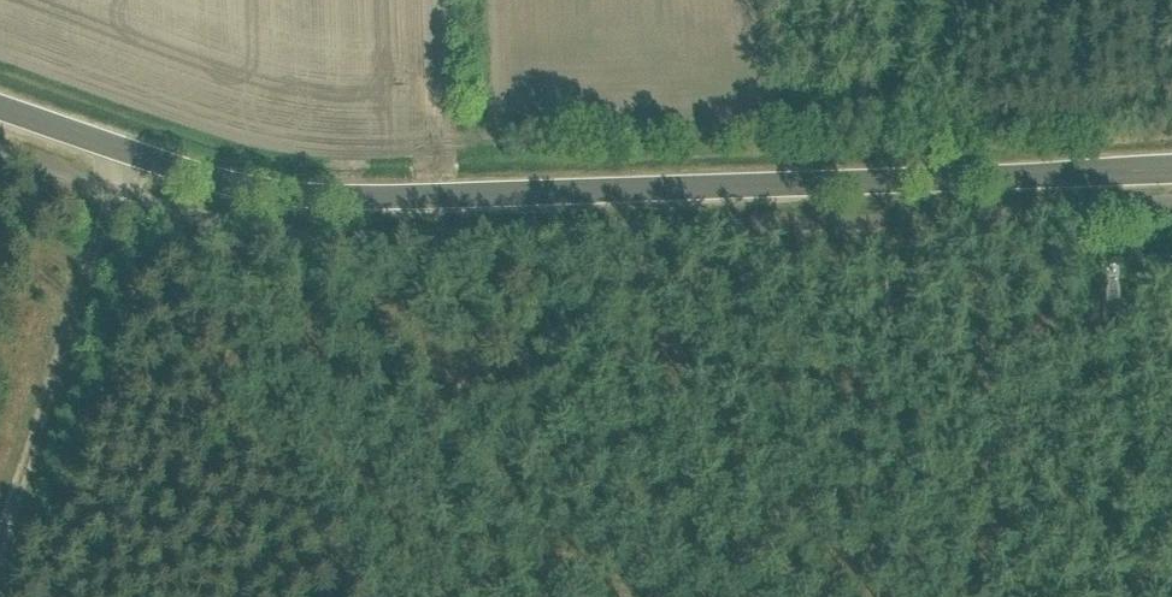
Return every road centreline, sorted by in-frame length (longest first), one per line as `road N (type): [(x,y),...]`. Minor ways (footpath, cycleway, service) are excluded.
road 1 (tertiary): [(0,93),(291,193),(1171,170)]

